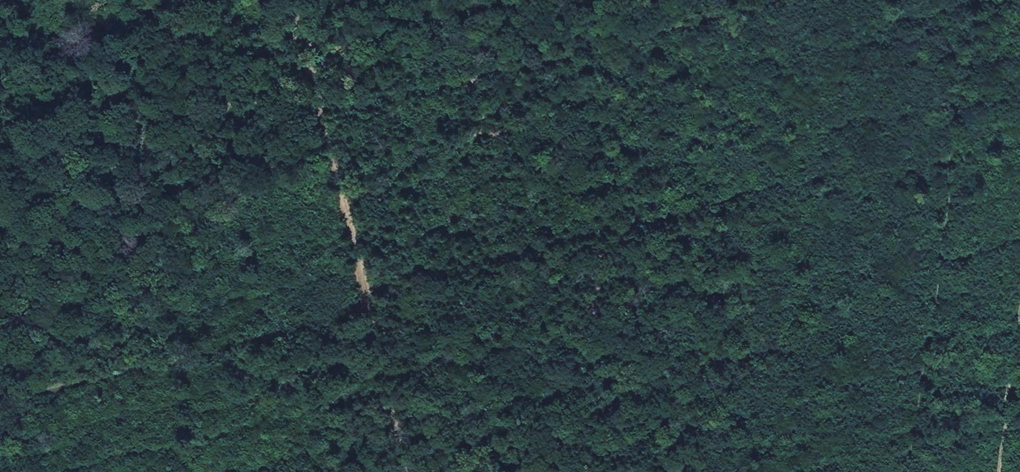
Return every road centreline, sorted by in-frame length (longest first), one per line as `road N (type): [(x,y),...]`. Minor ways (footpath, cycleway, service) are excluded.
road 1 (track): [(410,471),(299,0)]
road 2 (track): [(1019,319),(1004,471)]

